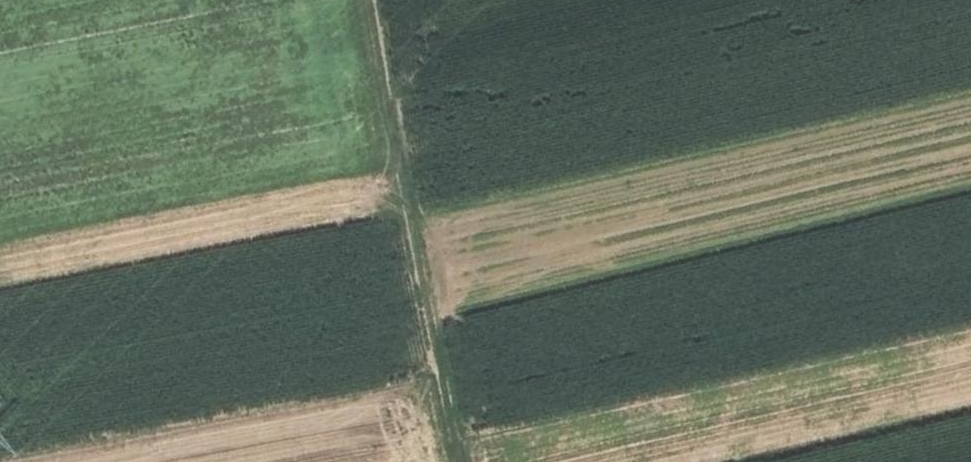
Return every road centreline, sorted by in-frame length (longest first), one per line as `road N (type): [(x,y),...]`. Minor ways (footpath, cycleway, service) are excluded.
road 1 (track): [(466,461),(375,0)]

